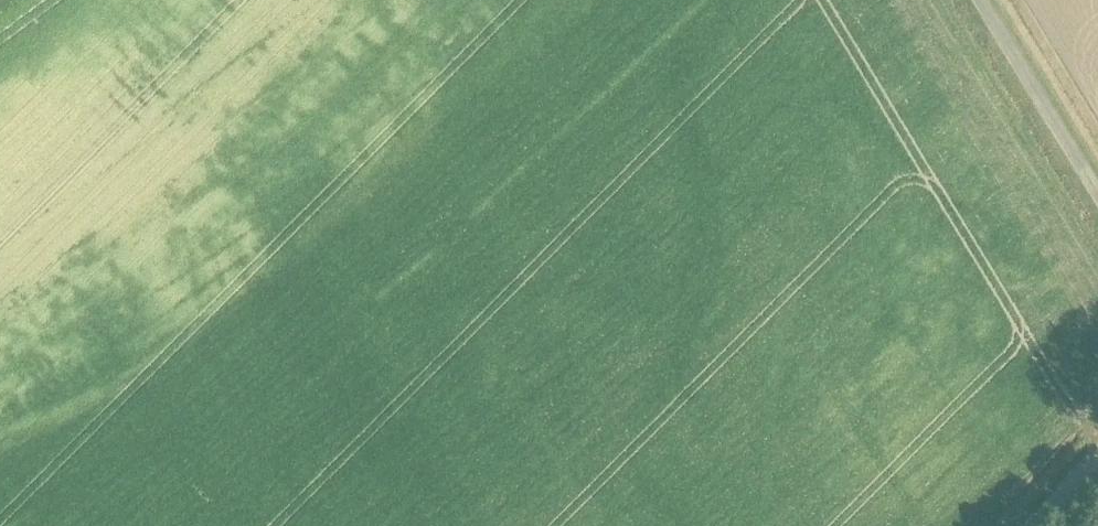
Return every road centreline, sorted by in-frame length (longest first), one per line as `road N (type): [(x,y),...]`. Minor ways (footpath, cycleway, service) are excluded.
road 1 (track): [(1097,193),(980,0)]

